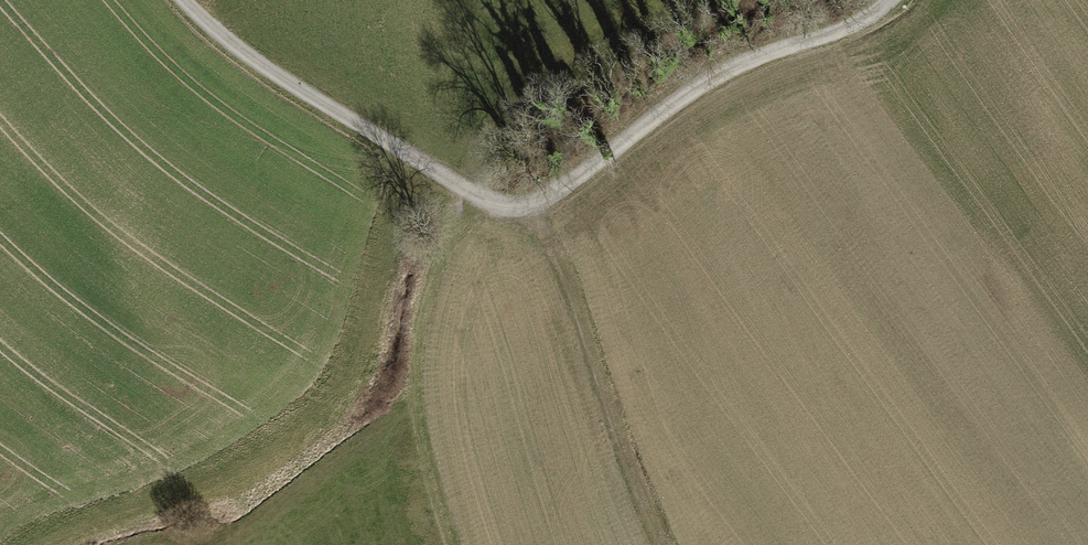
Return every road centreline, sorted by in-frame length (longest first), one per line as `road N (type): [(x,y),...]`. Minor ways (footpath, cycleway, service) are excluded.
road 1 (track): [(887,0),(846,28),(720,70),(581,179),(523,202),(466,189),(244,52),(184,0)]
road 2 (track): [(421,161),(376,279),(362,357),(334,402),(246,473),(115,509),(40,544)]
road 3 (track): [(523,202),(558,258),(660,544)]

